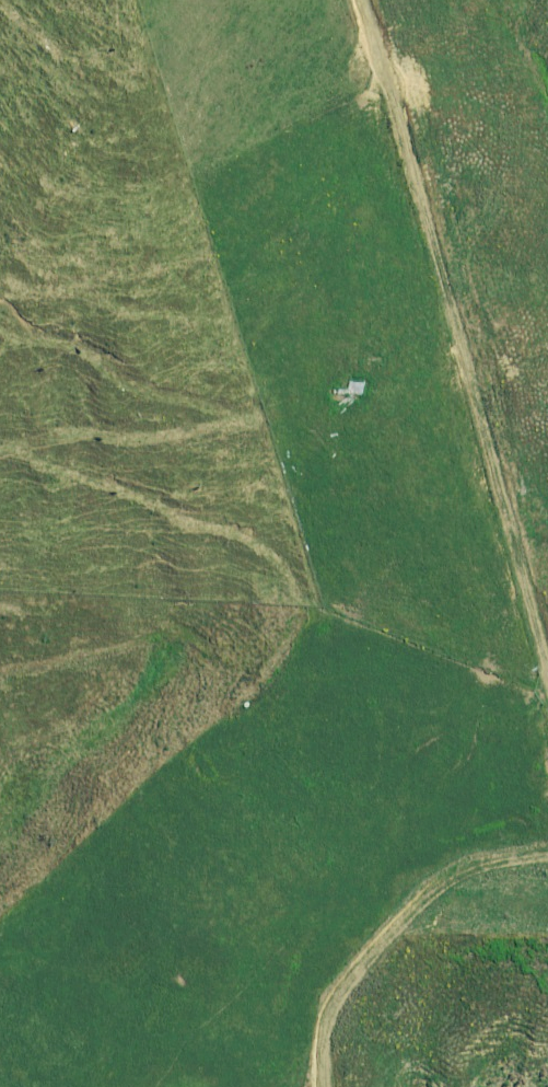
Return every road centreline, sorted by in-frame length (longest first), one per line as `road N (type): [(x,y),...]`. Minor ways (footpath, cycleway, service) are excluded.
road 1 (track): [(547,669),(363,0)]
road 2 (track): [(22,445),(255,422),(8,327),(21,299)]
road 3 (track): [(336,1086),(320,1028),(452,873),(547,851)]
road 4 (track): [(0,454),(22,445),(263,546),(302,604)]

